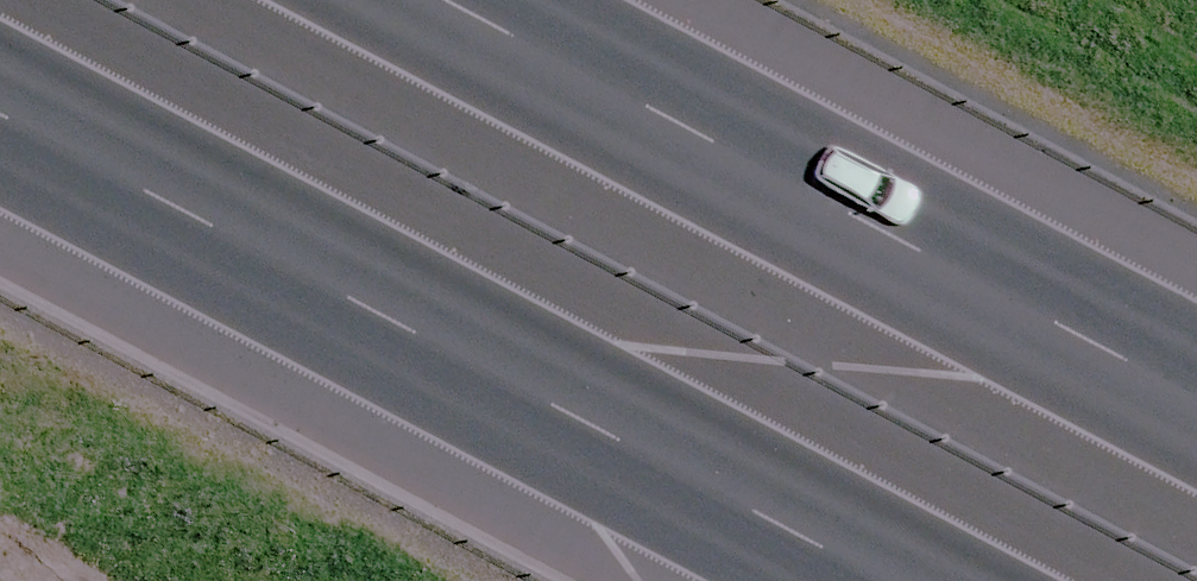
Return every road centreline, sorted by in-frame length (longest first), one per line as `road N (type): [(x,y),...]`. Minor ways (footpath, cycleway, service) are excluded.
road 1 (motorway): [(914,580),(0,98)]
road 2 (motorway): [(469,0),(1196,386)]

